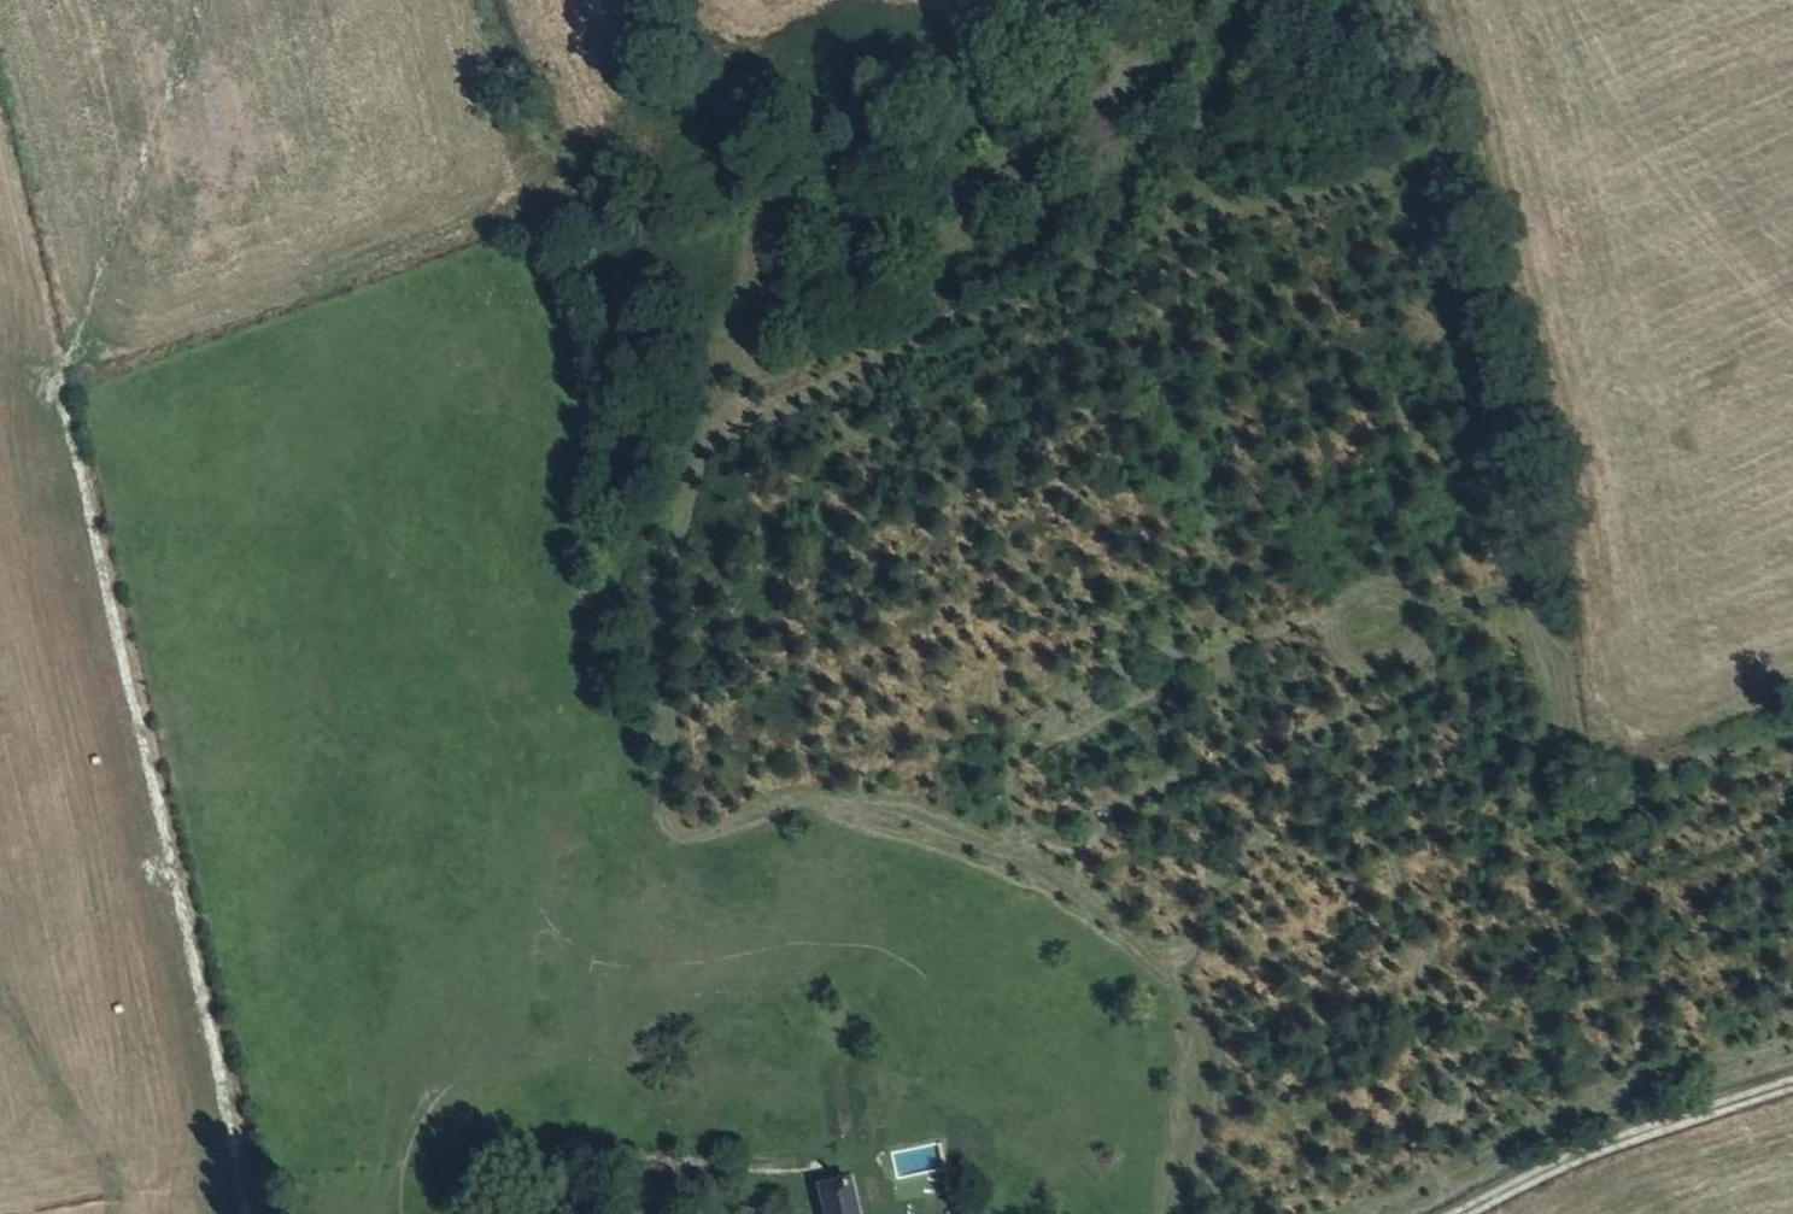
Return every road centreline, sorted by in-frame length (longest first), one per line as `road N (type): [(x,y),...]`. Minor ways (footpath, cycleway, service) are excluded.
road 1 (track): [(1792,1096),(1572,1167),(1474,1213)]

